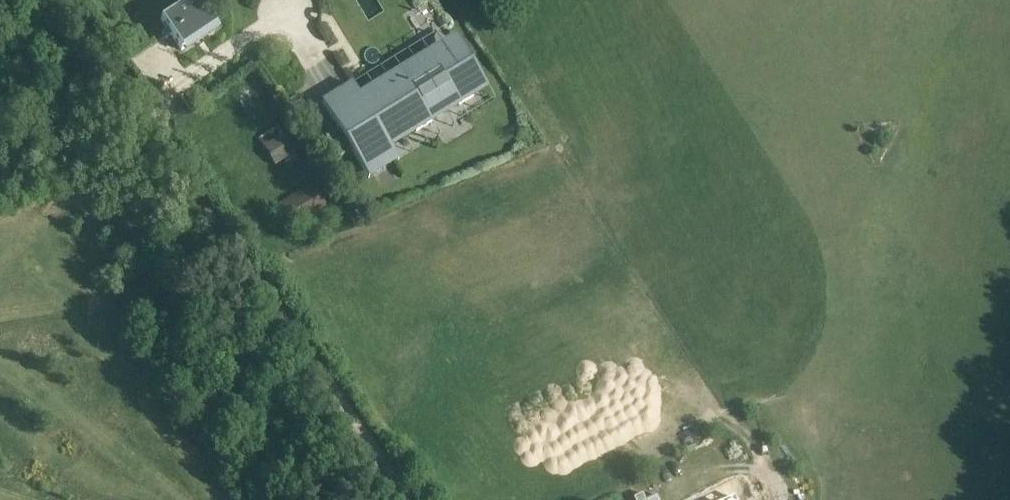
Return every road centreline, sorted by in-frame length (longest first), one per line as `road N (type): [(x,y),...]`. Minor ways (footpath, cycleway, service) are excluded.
road 1 (track): [(411,499),(74,0)]

